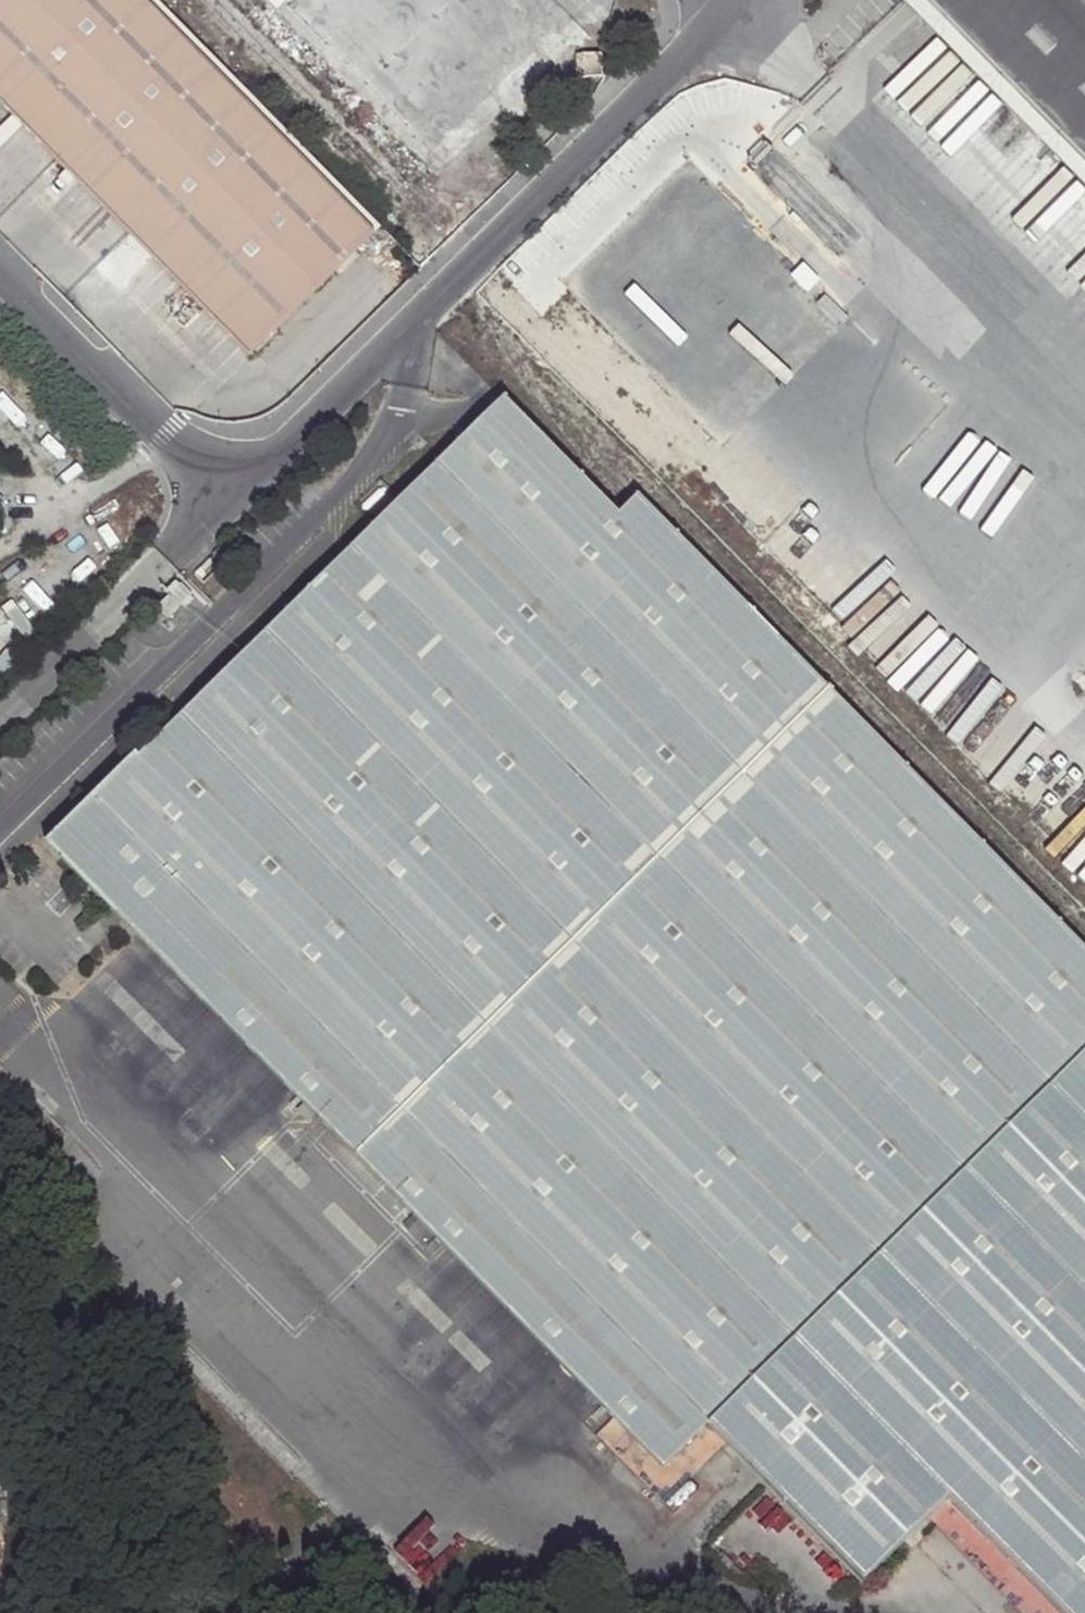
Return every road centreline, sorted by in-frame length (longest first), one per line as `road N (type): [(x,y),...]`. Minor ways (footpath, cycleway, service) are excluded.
road 1 (unclassified): [(0,277),(177,451),(214,471),(267,465),(733,6)]

